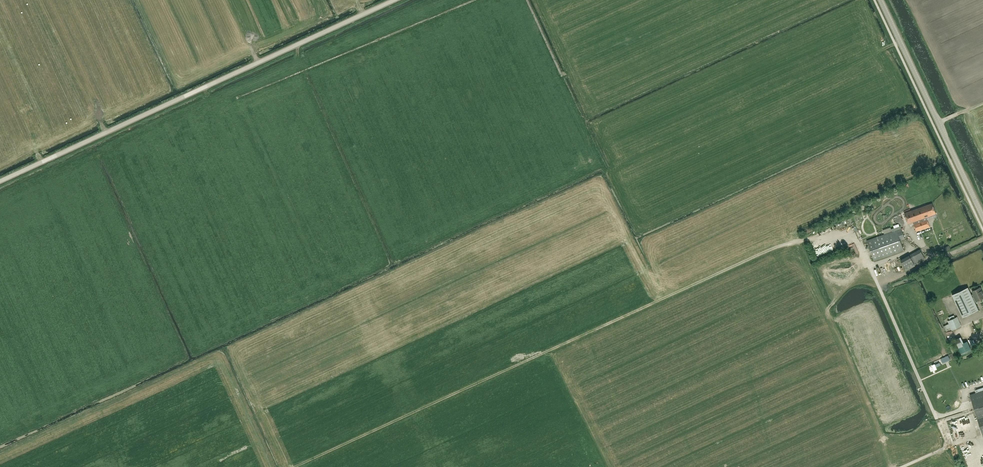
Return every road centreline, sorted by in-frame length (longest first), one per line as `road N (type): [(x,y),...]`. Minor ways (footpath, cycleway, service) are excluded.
road 1 (unclassified): [(0,181),(393,0)]
road 2 (tertiary): [(982,214),(882,0)]

